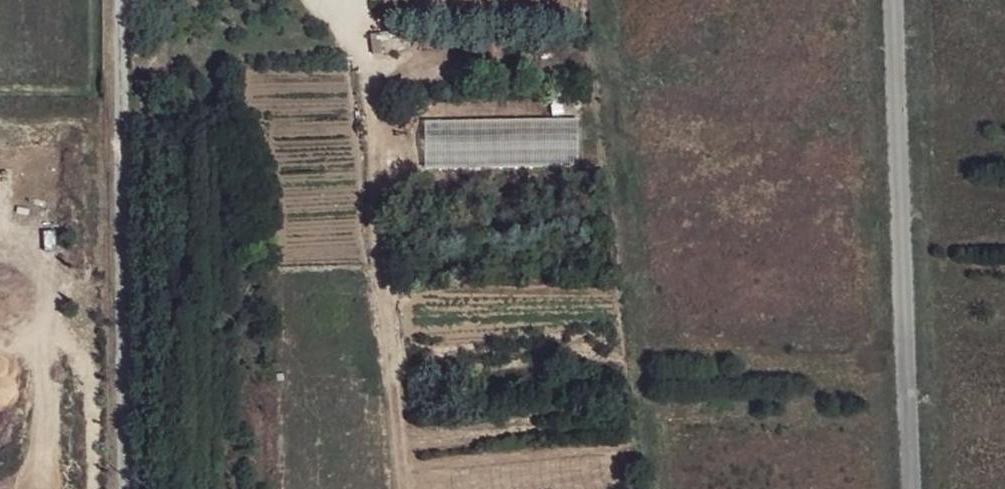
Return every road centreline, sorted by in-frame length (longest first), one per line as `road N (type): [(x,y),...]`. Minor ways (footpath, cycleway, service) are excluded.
road 1 (residential): [(123,488),(121,0)]

